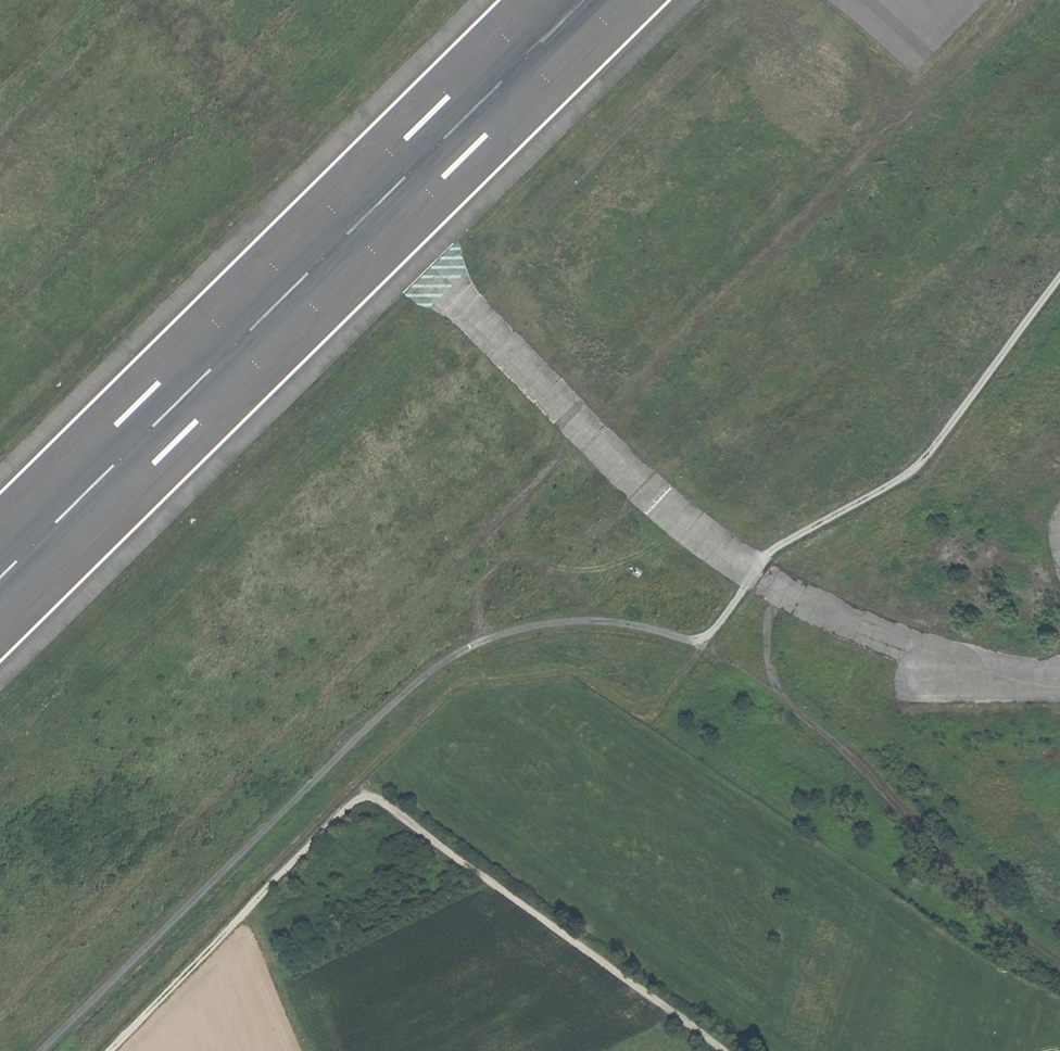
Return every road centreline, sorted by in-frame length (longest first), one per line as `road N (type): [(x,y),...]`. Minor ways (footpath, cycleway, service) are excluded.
road 1 (track): [(107,1050),(363,796),(375,797),(729,1050)]

